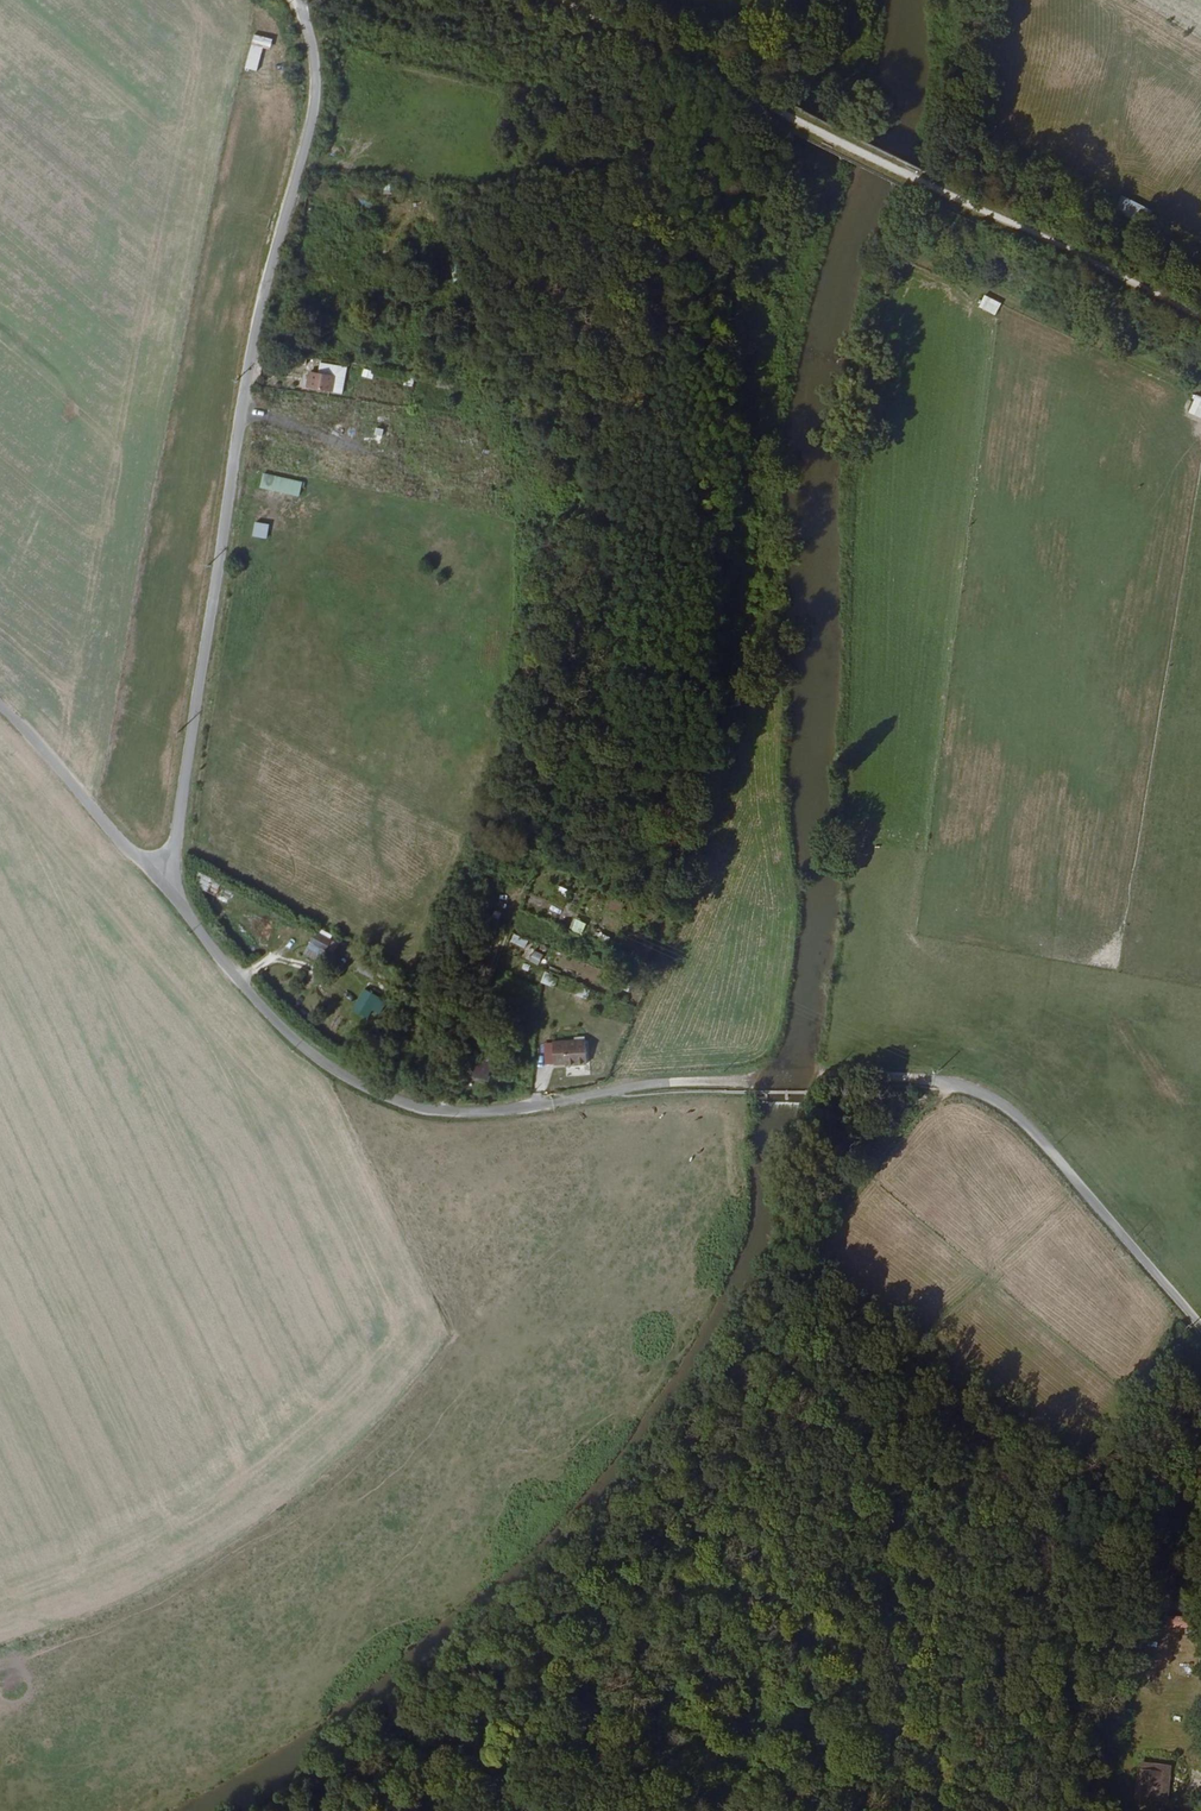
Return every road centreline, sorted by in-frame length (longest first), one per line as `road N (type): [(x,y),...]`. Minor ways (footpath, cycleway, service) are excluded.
road 1 (unclassified): [(166,889),(310,1054),(374,1090),(432,1110),(525,1107),(654,1084),(889,1078),(985,1094),(1014,1115),(1200,1328)]
road 2 (unclassified): [(166,889),(244,391),(314,108),(302,0)]
road 3 (unclassified): [(0,705),(166,889)]
road 4 (track): [(522,901),(447,1110)]

